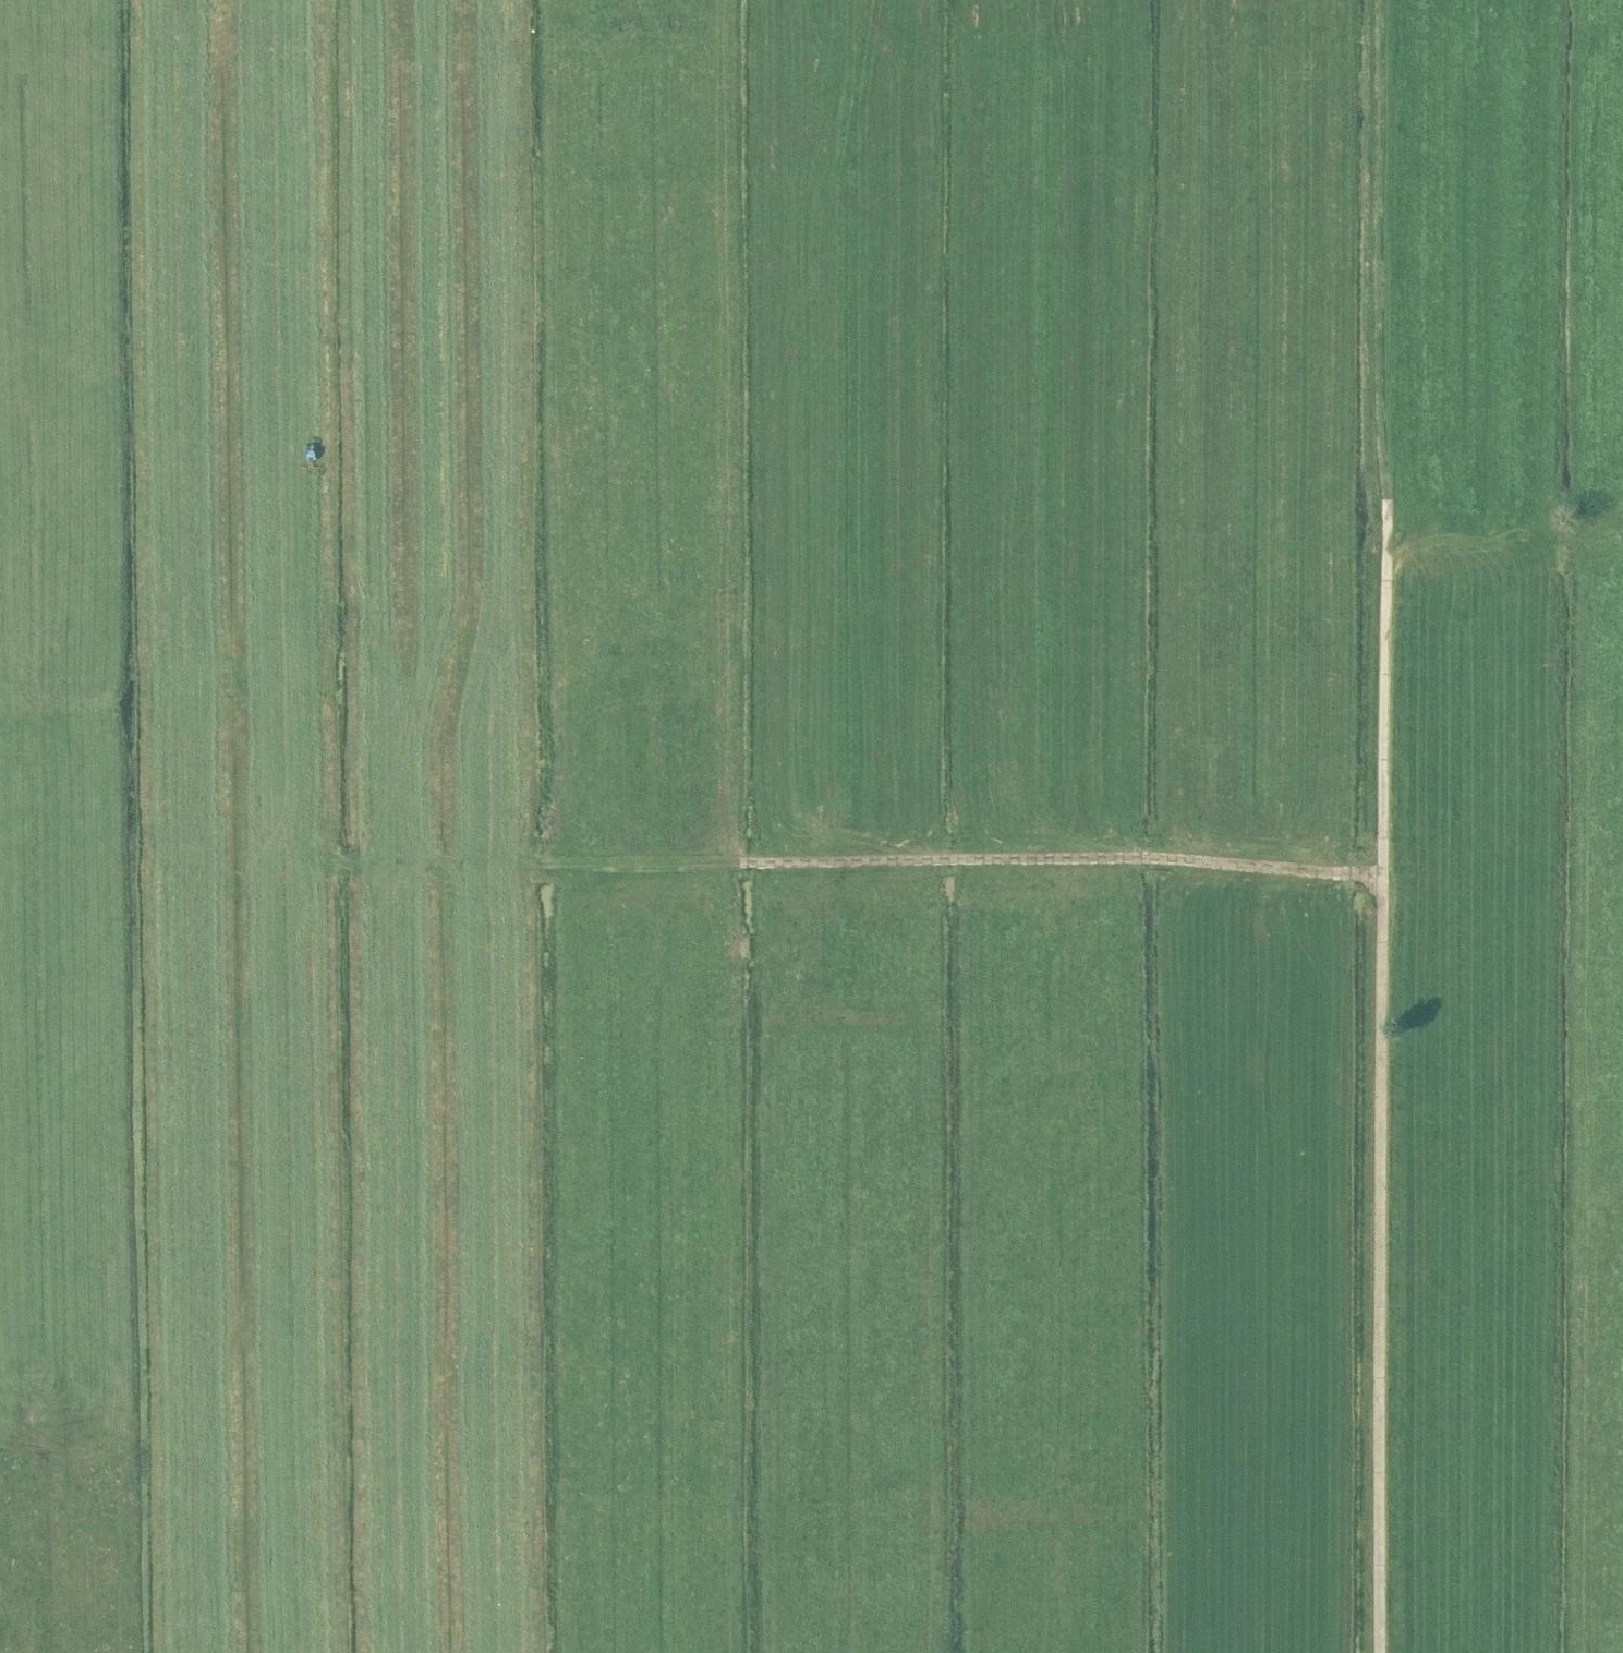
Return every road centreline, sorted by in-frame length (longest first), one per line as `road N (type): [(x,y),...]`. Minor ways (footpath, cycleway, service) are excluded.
road 1 (track): [(331,877),(1092,859),(1378,879)]
road 2 (track): [(1393,0),(1391,506),(1378,879)]
road 3 (track): [(1378,879),(1379,1652)]
road 4 (track): [(1389,561),(1436,546),(1622,547)]

